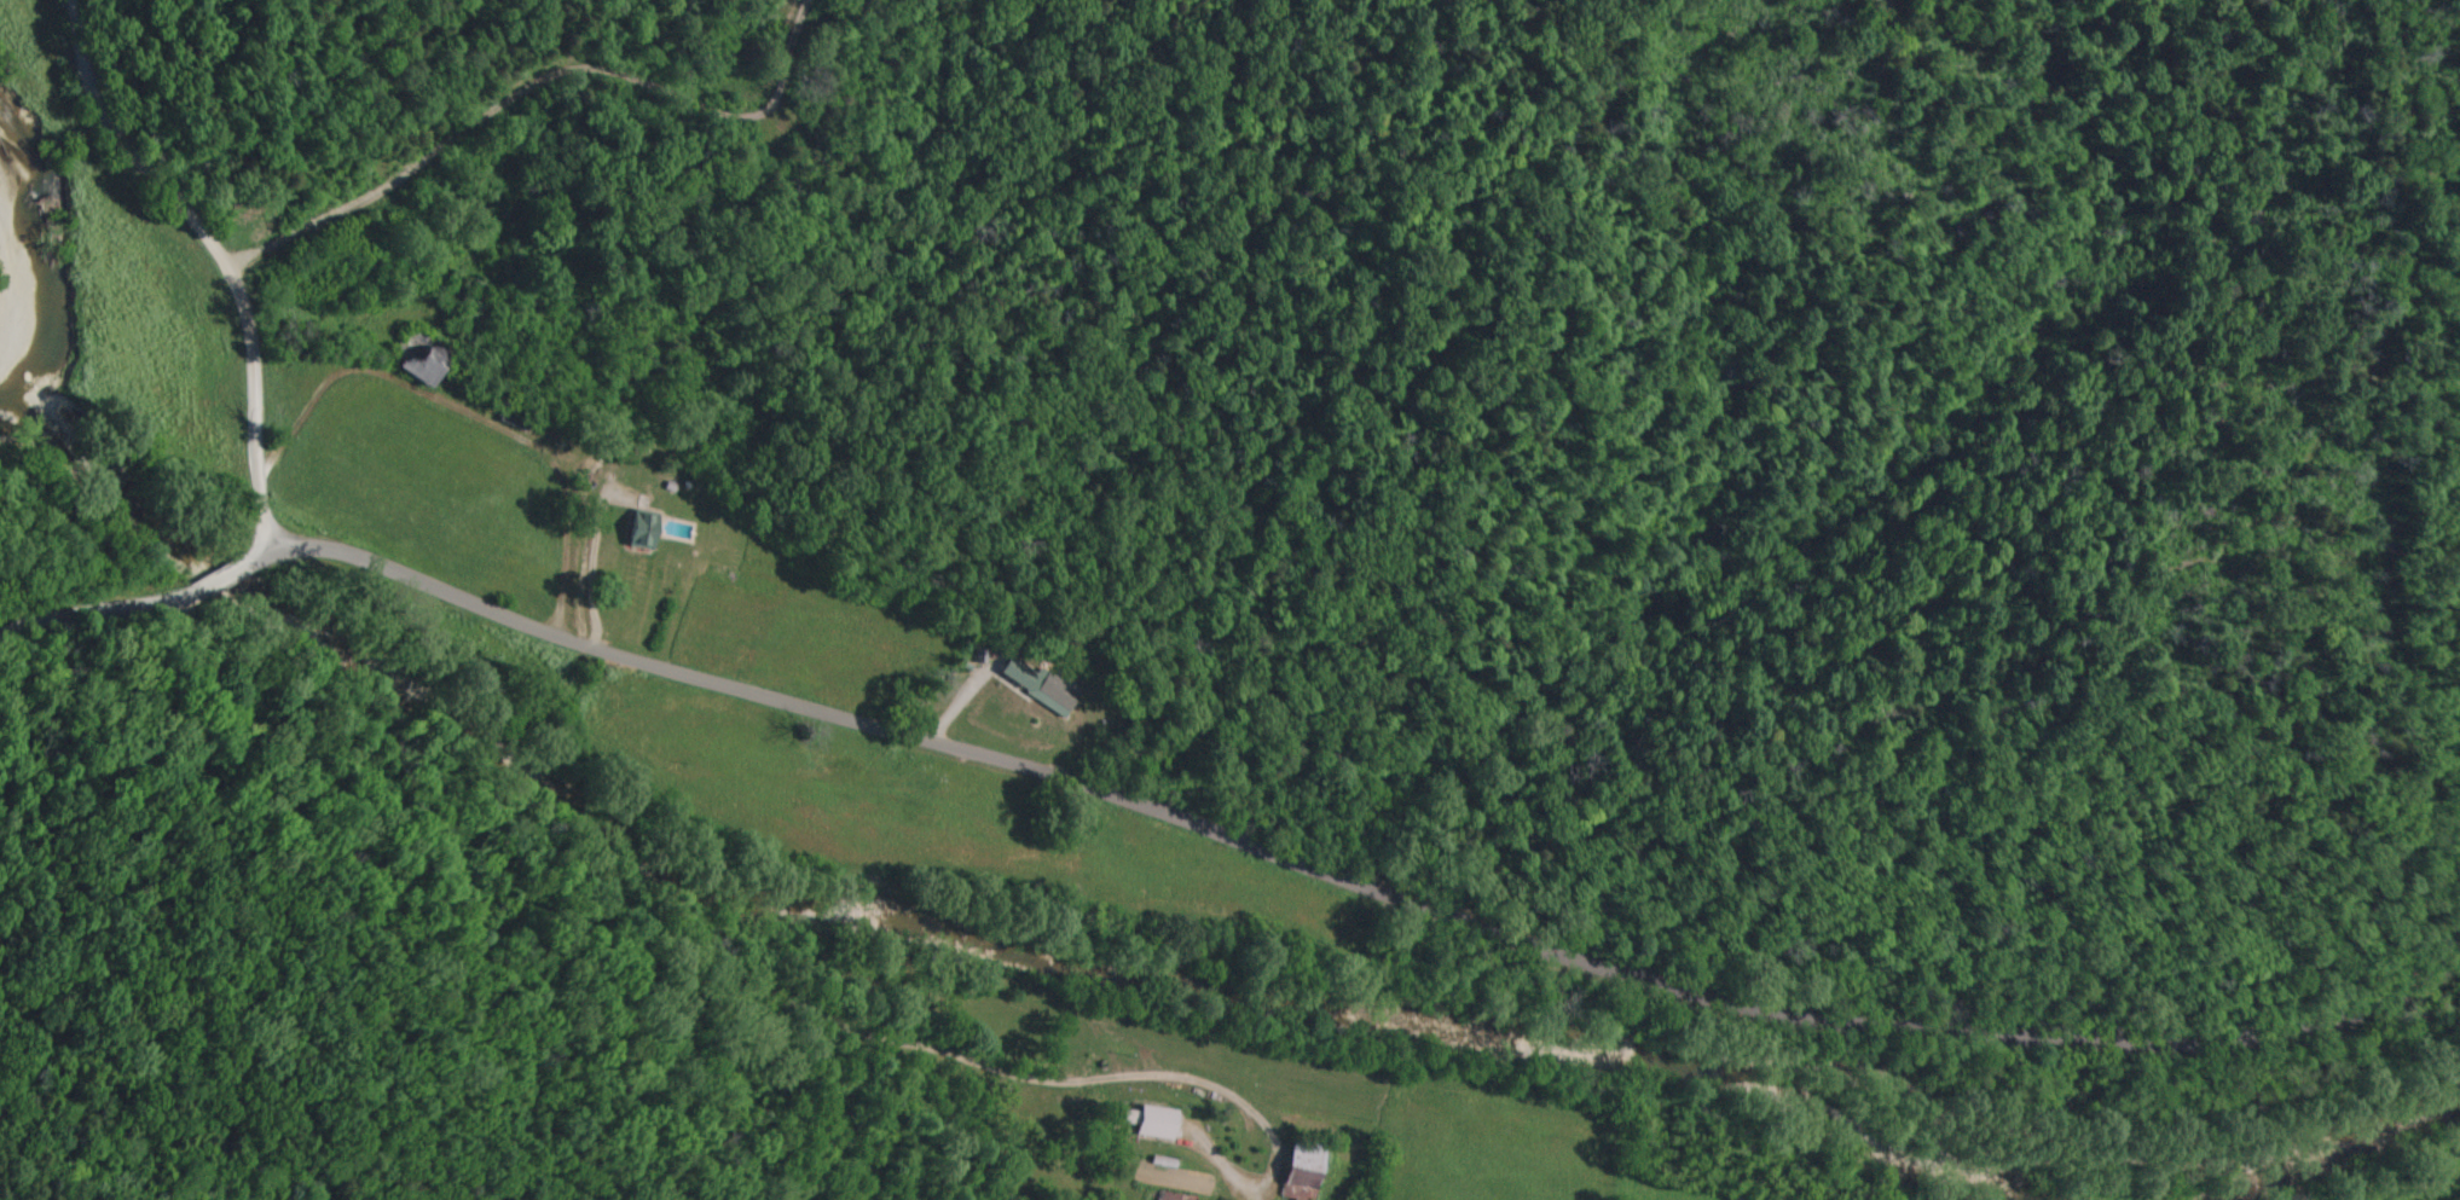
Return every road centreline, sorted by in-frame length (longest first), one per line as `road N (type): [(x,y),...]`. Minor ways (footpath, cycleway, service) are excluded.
road 1 (residential): [(0,632),(203,595),(261,556),(364,576),(594,663),(1021,782),(1436,946),(1748,1028),(2086,1063),(2161,1062),(2268,1042),(2389,992),(2459,948)]
road 2 (residential): [(261,556),(249,520),(238,383),(218,286),(121,147),(66,0)]
road 3 (residential): [(247,492),(308,400),(328,394),(351,395),(514,469),(544,498),(550,531),(546,648)]

